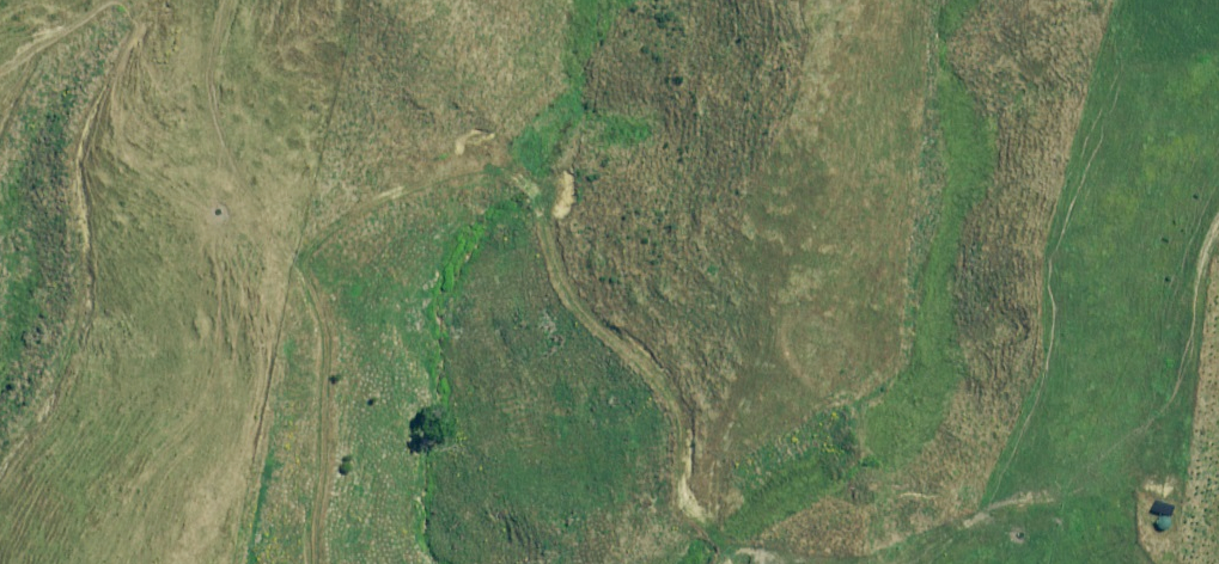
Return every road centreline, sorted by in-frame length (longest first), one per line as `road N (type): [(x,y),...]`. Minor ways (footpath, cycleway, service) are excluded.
road 1 (track): [(317,563),(326,359),(302,249),(497,165),(584,306),(676,387),(684,509),(733,563)]
road 2 (track): [(922,563),(928,551),(994,515),(1147,483),(1163,563)]
road 3 (track): [(302,249),(247,186),(208,79),(231,0)]

